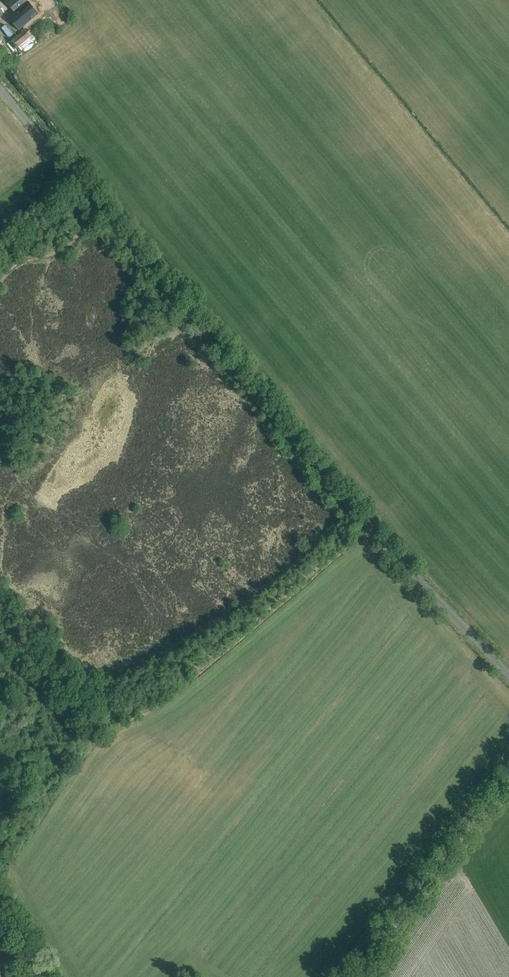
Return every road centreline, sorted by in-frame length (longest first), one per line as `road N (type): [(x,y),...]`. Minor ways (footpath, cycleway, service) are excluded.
road 1 (unclassified): [(508,675),(370,528),(0,90)]
road 2 (tertiary): [(358,976),(508,777)]

